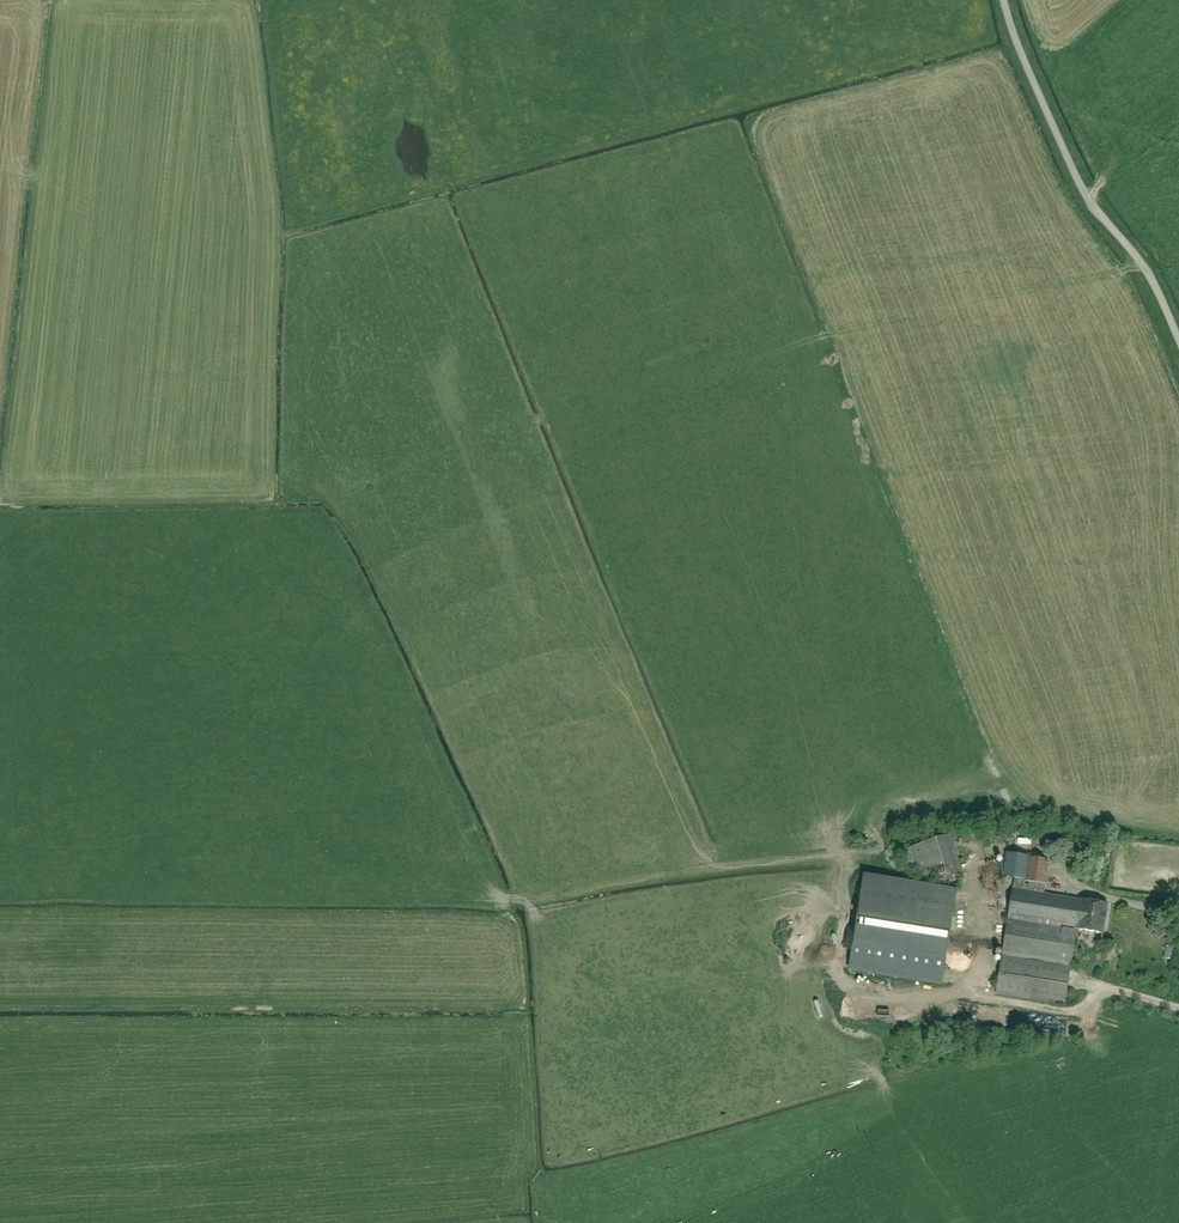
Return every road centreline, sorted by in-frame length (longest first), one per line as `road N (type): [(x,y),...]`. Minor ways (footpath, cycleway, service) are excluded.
road 1 (unclassified): [(1178,342),(1145,268),(1078,182),(1003,0)]

